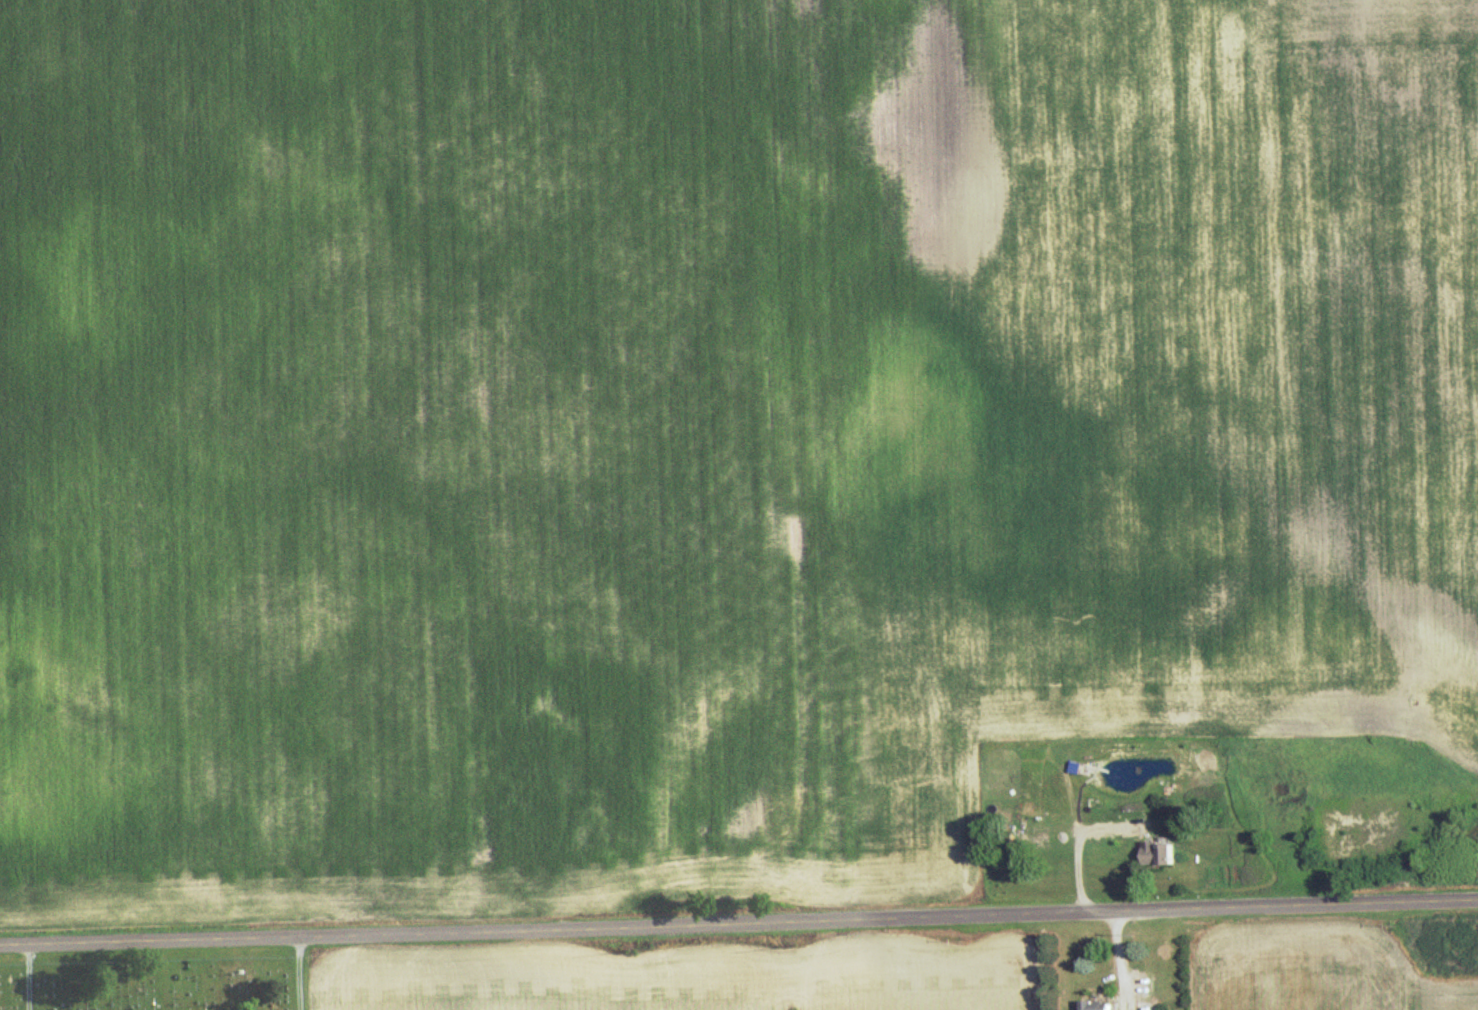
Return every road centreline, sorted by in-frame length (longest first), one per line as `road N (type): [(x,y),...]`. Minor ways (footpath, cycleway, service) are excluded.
road 1 (residential): [(0,948),(1477,901)]

